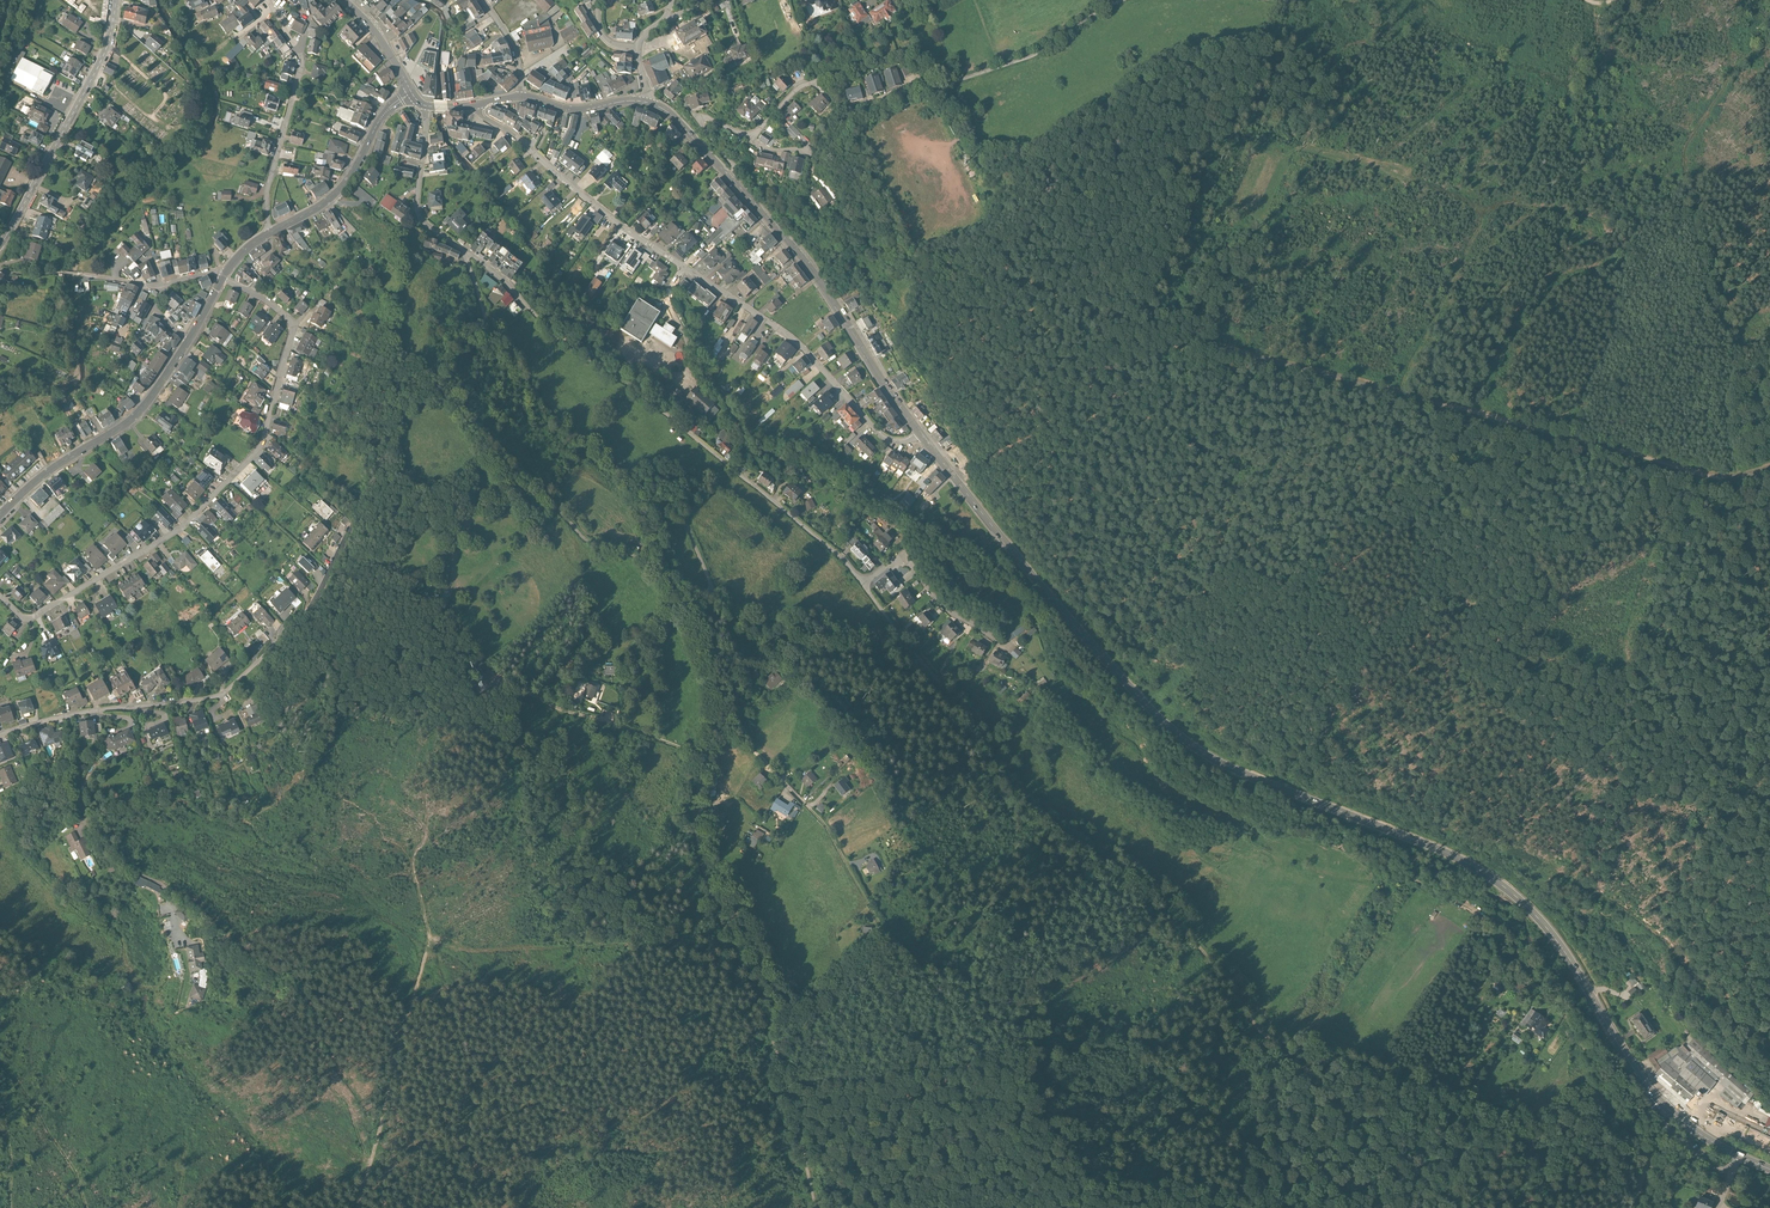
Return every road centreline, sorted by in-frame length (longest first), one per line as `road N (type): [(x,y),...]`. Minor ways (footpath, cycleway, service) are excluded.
road 1 (secondary): [(1665,1107),(1529,908),(1446,852),(1253,778),(1178,735),(1081,633),(921,434)]
road 2 (track): [(1647,1159),(1606,1109),(1568,1016),(1494,924),(1333,845),(1167,784),(1134,724),(1049,665),(1038,622),(1014,588)]
road 3 (track): [(936,679),(1026,805),(1162,896),(1264,1035),(1563,1130)]
road 4 (residential): [(997,638),(938,602),(907,561),(895,560),(862,583),(830,547),(574,350),(463,249)]
road 5 (track): [(1769,468),(1714,478),(1211,345),(1194,347),(1182,362),(1196,375),(1245,368)]
road 6 (residential): [(475,104),(610,218),(795,341),(882,435),(921,434)]
road 7 (residential): [(0,597),(30,619),(182,527),(260,448),(292,325),(222,279)]
road 8 (track): [(714,595),(676,586),(644,561),(583,538),(436,382),(424,385),(349,523)]
road 9 (residential): [(349,523),(321,594),(228,690),(0,735)]
road 10 (track): [(428,825),(414,863),(431,939),(360,1207)]
road 11 (track): [(975,156),(1091,163),(1218,148),(1246,95),(1298,49)]
road 12 (secondary): [(921,434),(817,281),(729,177)]
road 13 (secondary): [(116,0),(102,59),(0,245)]
road 14 (track): [(1769,1052),(1663,943),(1568,882)]
road 15 (secondary): [(187,341),(131,419),(56,466),(0,516)]
road 16 (residential): [(270,233),(266,198),(301,58),(271,6)]
road 17 (track): [(1189,151),(1178,167),(1191,214),(1165,276),(1215,325),(1211,345)]
road 18 (track): [(0,808),(34,869),(118,931),(130,962)]
road 19 (secondary): [(411,91),(383,113),(341,189),(270,233)]
road 20 (track): [(940,89),(1042,52),(1121,0)]
road 21 (track): [(839,75),(883,58),(917,63),(940,89),(975,156)]
road 22 (residential): [(426,106),(417,206),(432,230),(463,249)]
road 23 (secondary): [(645,101),(574,109),(524,97)]

